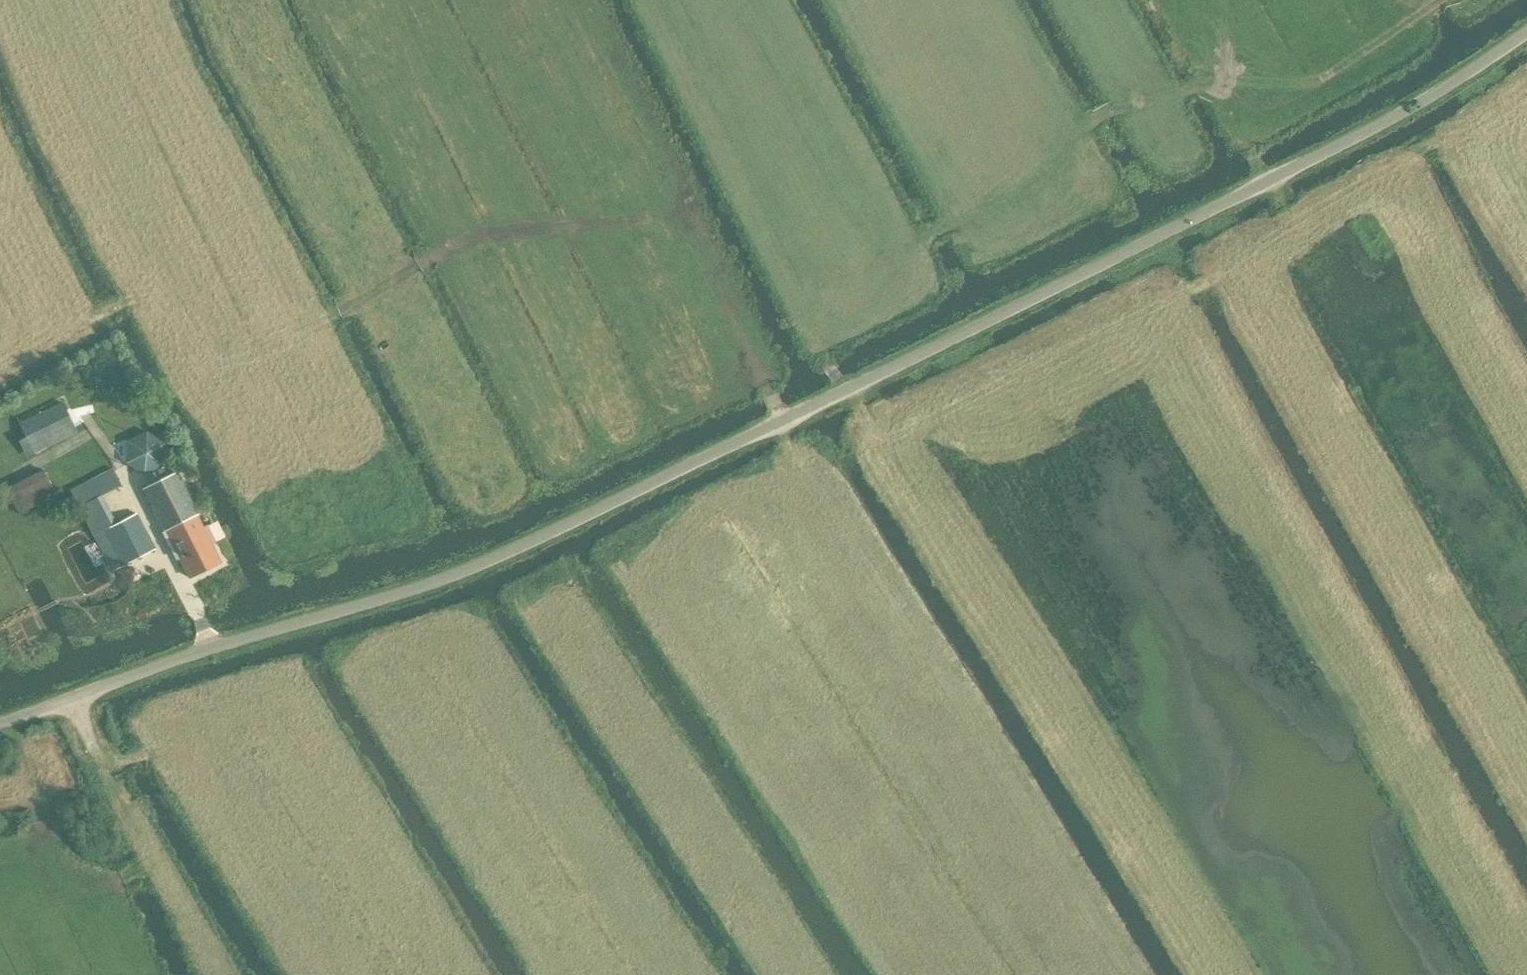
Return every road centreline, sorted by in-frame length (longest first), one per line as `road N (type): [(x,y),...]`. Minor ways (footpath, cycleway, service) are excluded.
road 1 (unclassified): [(0,725),(210,649),(450,582),(1424,108),(1526,36)]

